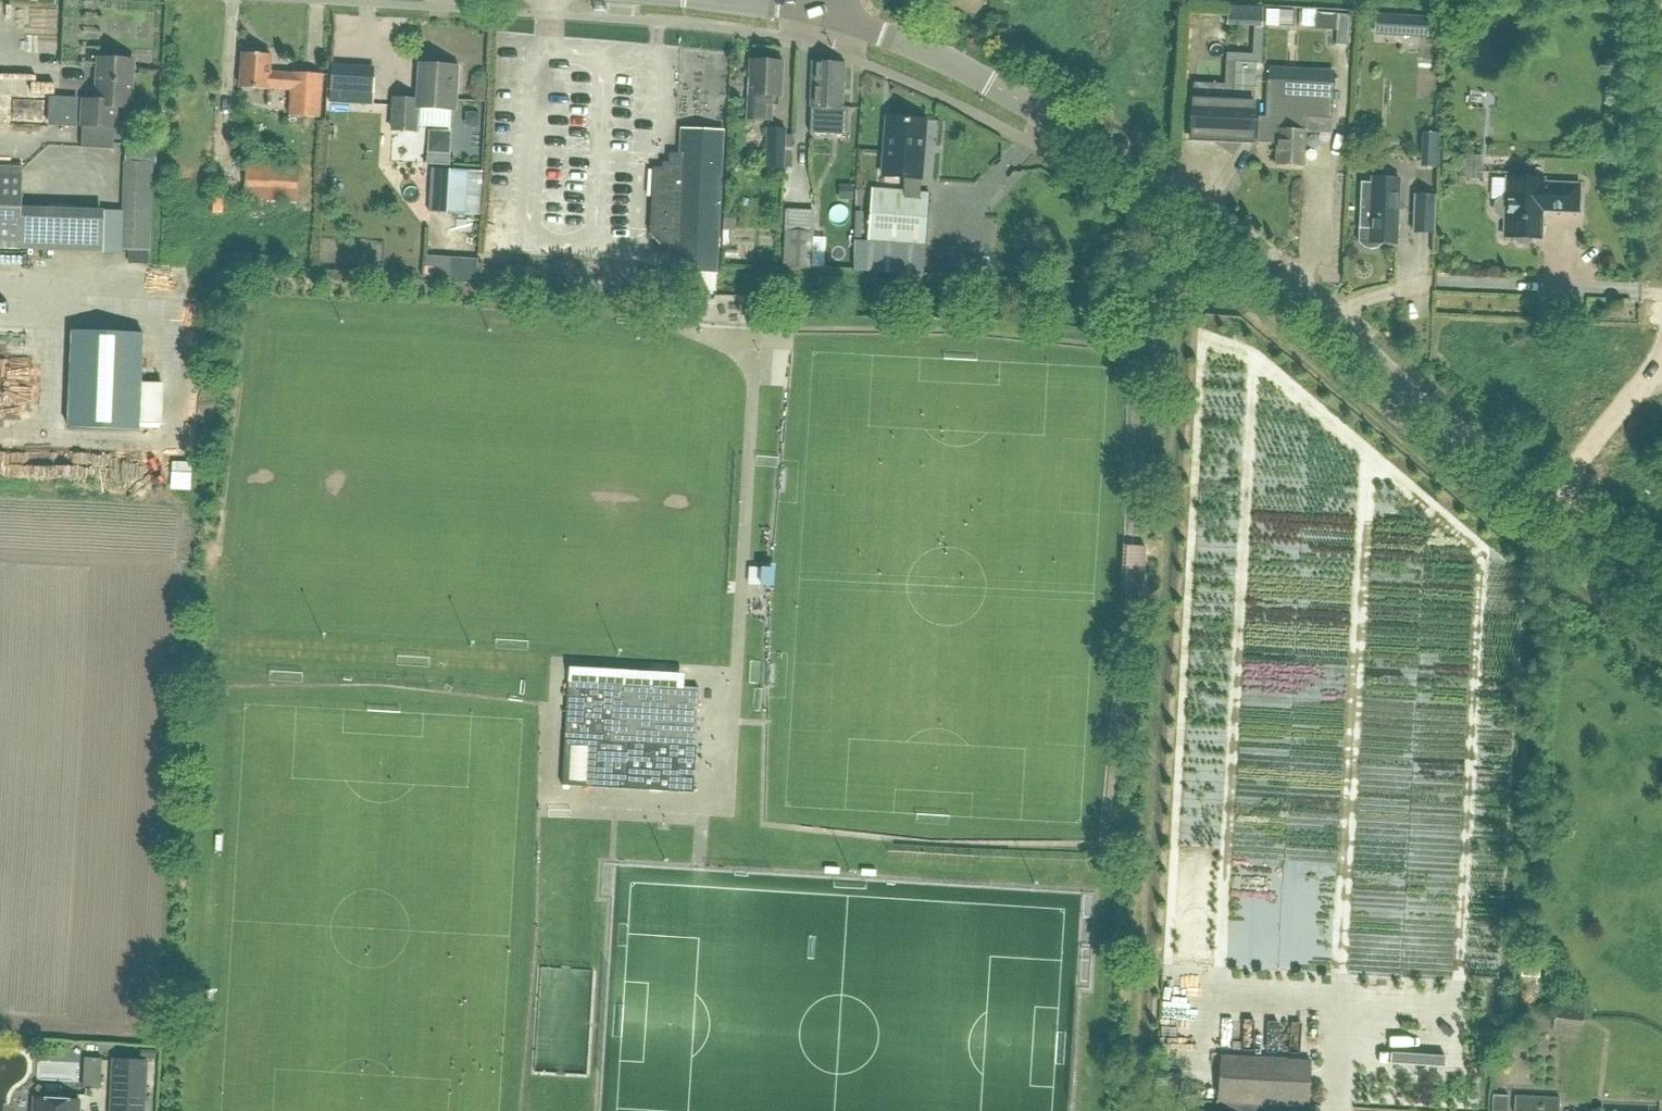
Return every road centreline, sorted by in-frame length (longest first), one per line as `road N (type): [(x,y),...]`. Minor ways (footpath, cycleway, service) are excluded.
road 1 (tertiary): [(1333,327),(1164,188),(1037,109),(844,16)]
road 2 (unclassified): [(1333,327),(1363,301),(1402,288),(1597,291)]
road 3 (tertiary): [(1539,503),(1333,327)]
road 4 (residential): [(1661,362),(1539,503)]
road 5 (tertiary): [(1661,609),(1539,503)]

